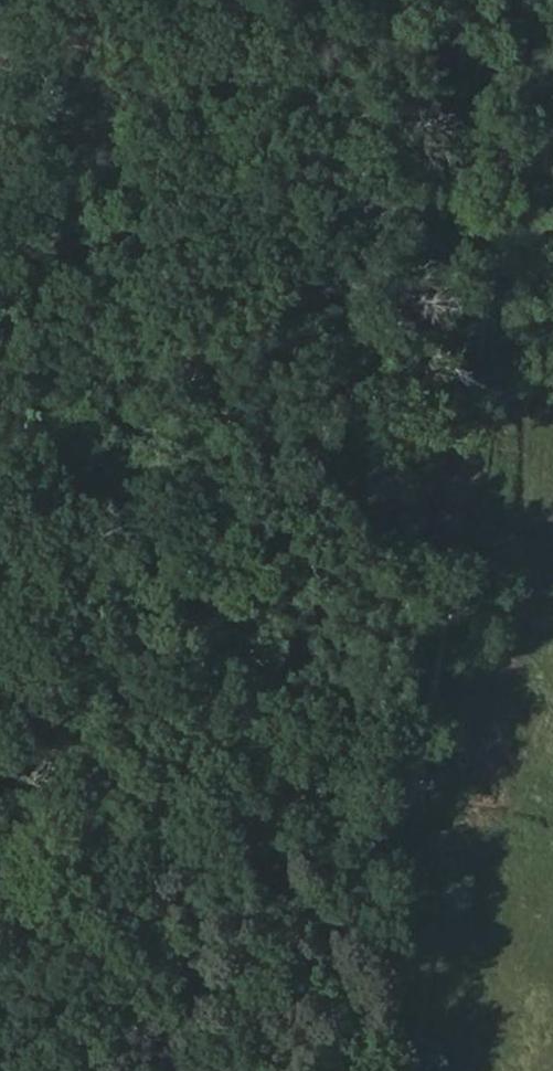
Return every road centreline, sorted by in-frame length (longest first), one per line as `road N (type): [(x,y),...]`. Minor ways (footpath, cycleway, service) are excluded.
road 1 (track): [(322,1070),(513,308),(544,0)]

